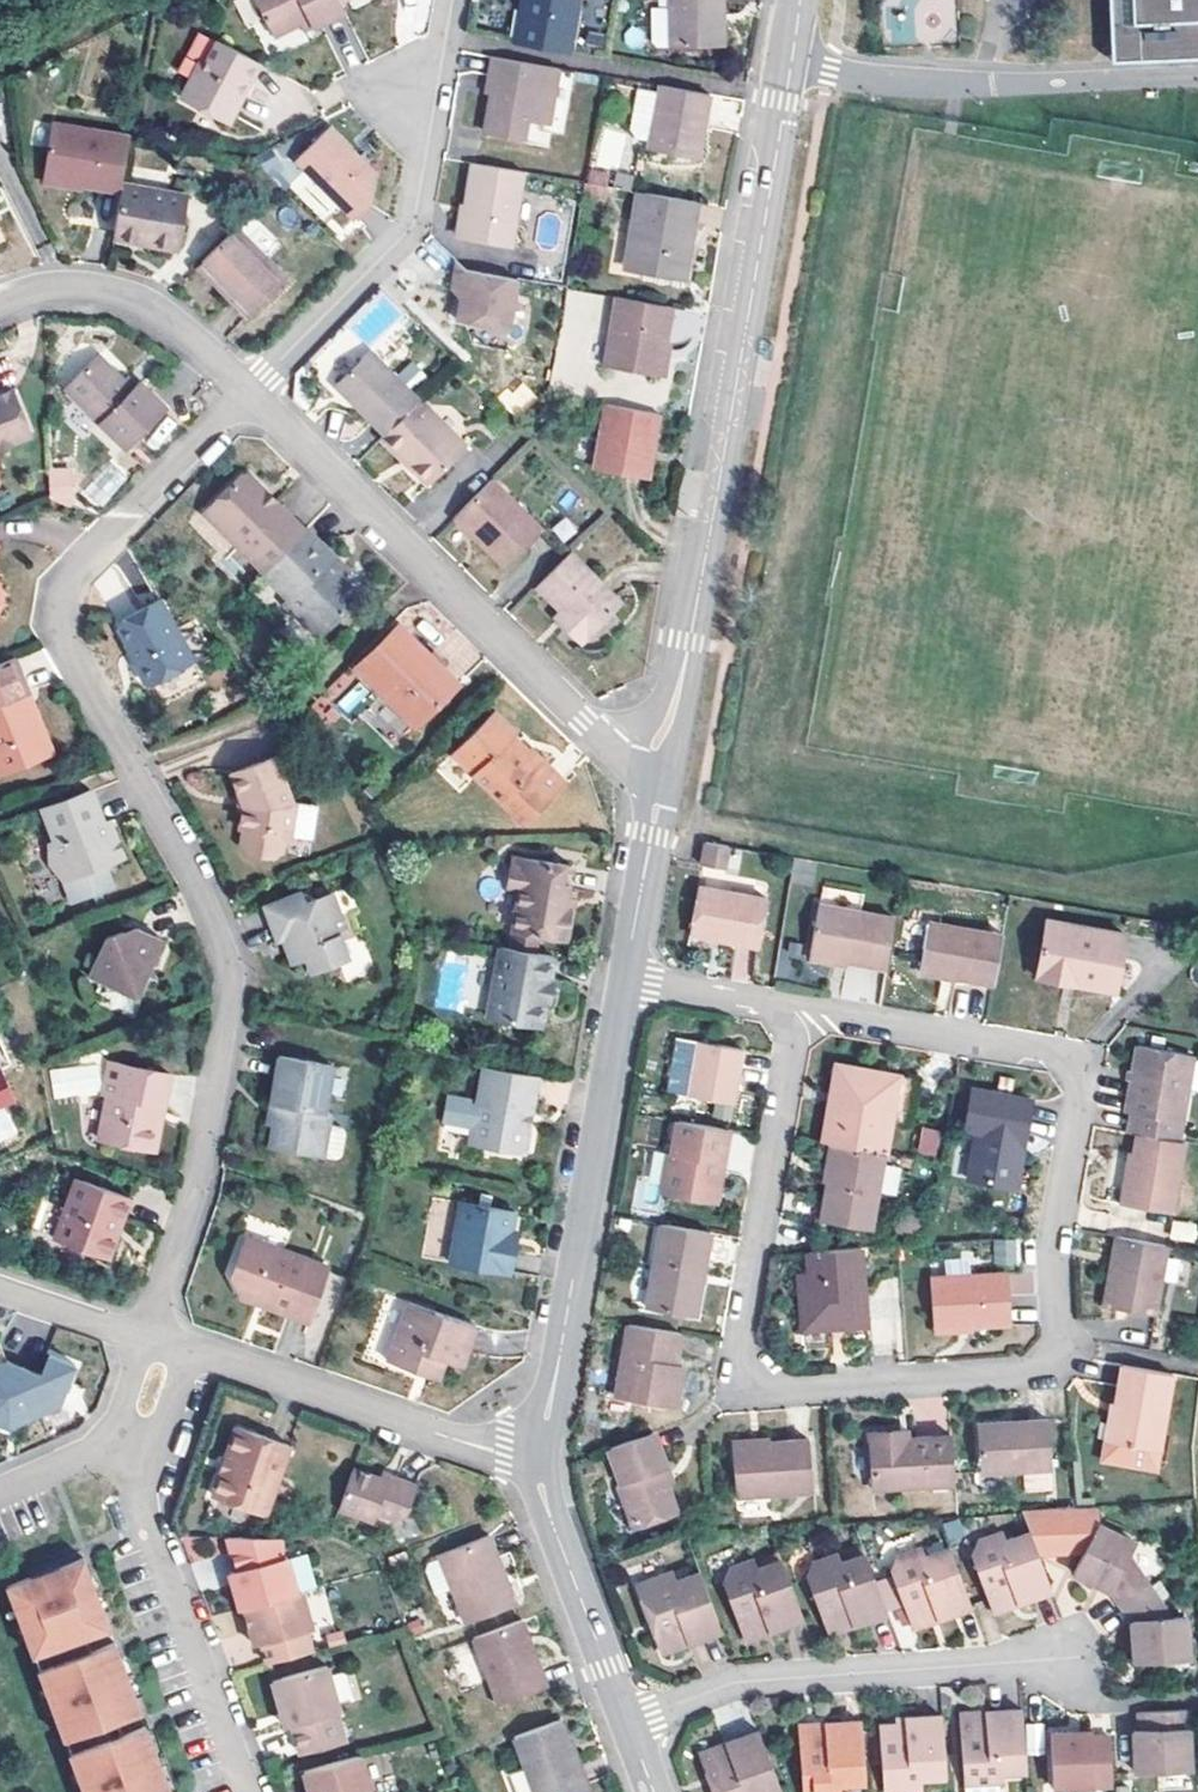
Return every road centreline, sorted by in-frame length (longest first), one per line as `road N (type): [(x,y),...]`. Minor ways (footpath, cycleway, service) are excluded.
road 1 (residential): [(147,1335),(198,1184),(230,976),(146,793),(56,636),(53,611),(66,576),(249,392)]
road 2 (residential): [(796,1010),(731,1394),(1047,1372),(1060,1323),(1055,1243),(1085,1070),(1054,1055)]
road 3 (tertiary): [(793,67),(683,677),(646,772)]
road 4 (residential): [(646,772),(582,722),(249,392)]
road 5 (tertiary): [(626,980),(538,1467)]
road 6 (residential): [(249,392),(423,223),(461,0)]
road 7 (residential): [(625,1728),(745,1684),(1068,1658)]
road 8 (residential): [(147,1335),(538,1467)]
road 9 (residential): [(1197,78),(933,85),(793,67)]
road 10 (residential): [(136,1434),(146,1516),(247,1791)]
road 11 (residential): [(249,392),(137,298),(79,285),(0,302)]
road 12 (tertiary): [(538,1467),(625,1728)]
road 13 (residential): [(1054,1055),(796,1010)]
road 14 (tertiary): [(646,772),(656,803),(626,980)]
road 15 (residential): [(626,980),(796,1010)]
road 16 (residential): [(0,1291),(147,1335)]
road 17 (residential): [(0,1494),(136,1434)]

